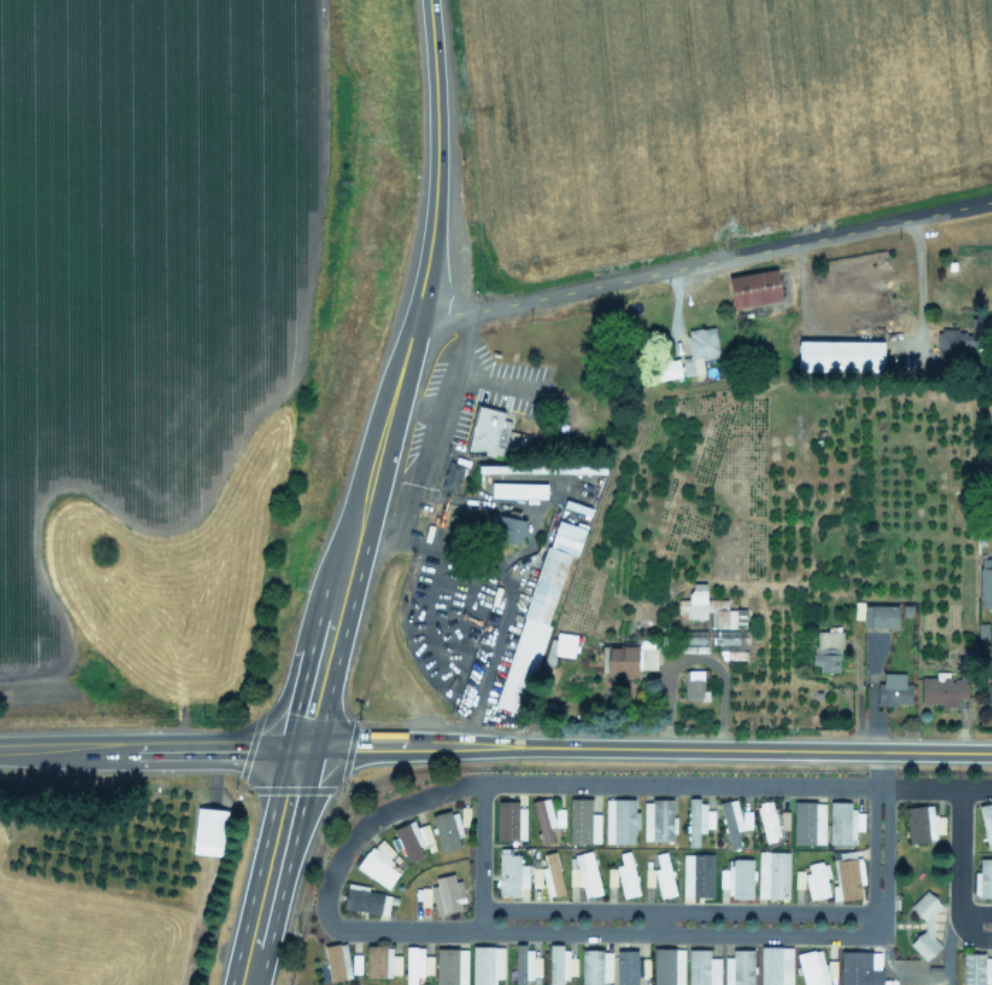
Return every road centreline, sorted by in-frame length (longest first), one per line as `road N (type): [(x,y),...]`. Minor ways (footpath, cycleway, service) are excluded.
road 1 (residential): [(991,787),(457,786),(362,826),(331,870),(327,920)]
road 2 (secondary): [(300,748),(991,753)]
road 3 (residential): [(417,307),(482,310),(991,200)]
road 4 (primary): [(300,748),(417,307)]
road 5 (residential): [(480,931),(862,937),(878,930)]
road 6 (residential): [(868,908),(480,908)]
road 7 (primary): [(417,307),(435,165),(427,0)]
road 8 (primary): [(37,753),(300,748)]
road 9 (residential): [(327,920),(345,931),(480,931)]
road 10 (residential): [(878,930),(886,801),(879,785)]
road 11 (primary): [(324,650),(270,717),(224,751)]
road 12 (primary): [(244,984),(277,847)]
road 13 (primary): [(277,847),(321,789),(369,746)]
road 14 (residential): [(879,785),(868,908)]

